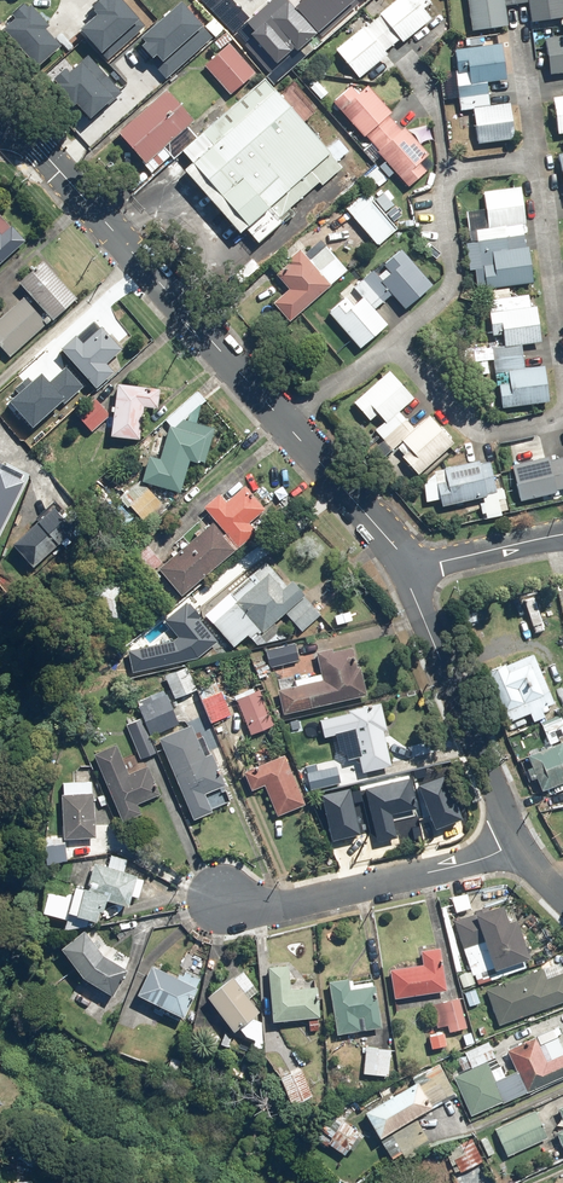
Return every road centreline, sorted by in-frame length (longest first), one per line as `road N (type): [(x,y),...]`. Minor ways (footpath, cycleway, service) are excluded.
road 1 (residential): [(405,568),(1,105)]
road 2 (residential): [(518,846),(263,912),(216,900)]
road 3 (residential): [(405,568),(518,846)]
road 4 (residential): [(562,533),(405,568)]

